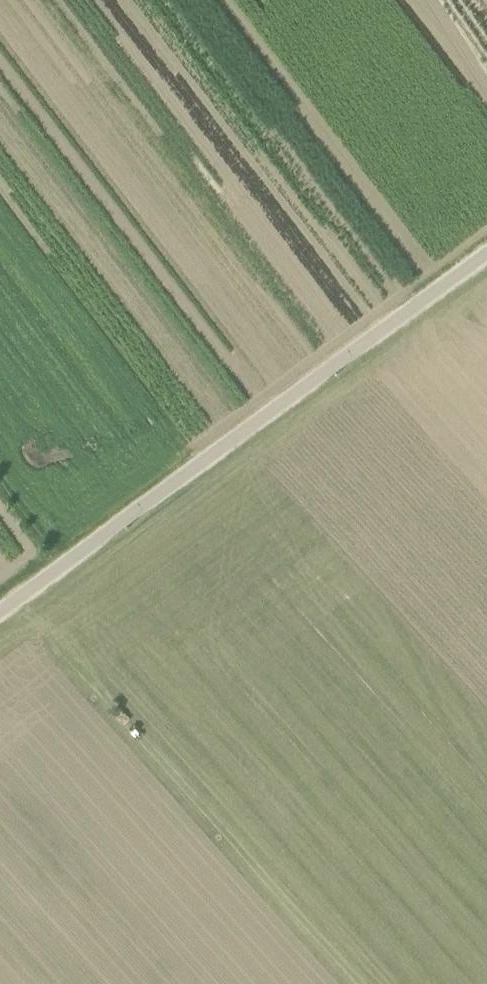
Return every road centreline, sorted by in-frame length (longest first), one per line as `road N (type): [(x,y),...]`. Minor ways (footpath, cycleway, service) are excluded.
road 1 (unclassified): [(0,611),(486,253)]

